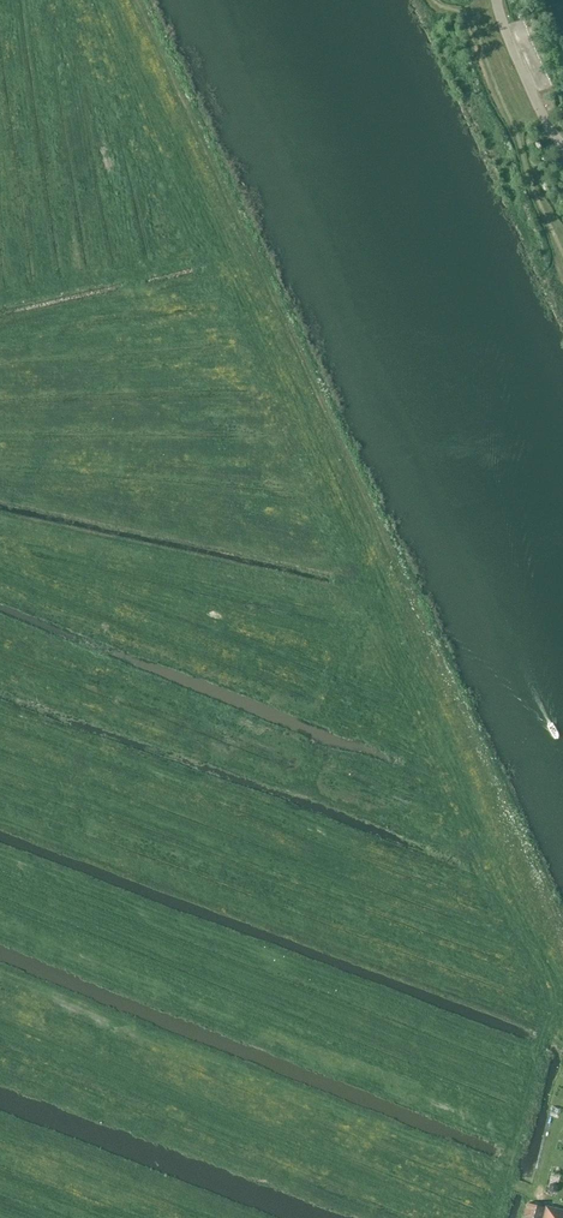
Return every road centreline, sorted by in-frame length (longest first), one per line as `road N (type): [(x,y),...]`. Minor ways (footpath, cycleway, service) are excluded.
road 1 (residential): [(562,146),(496,0)]

